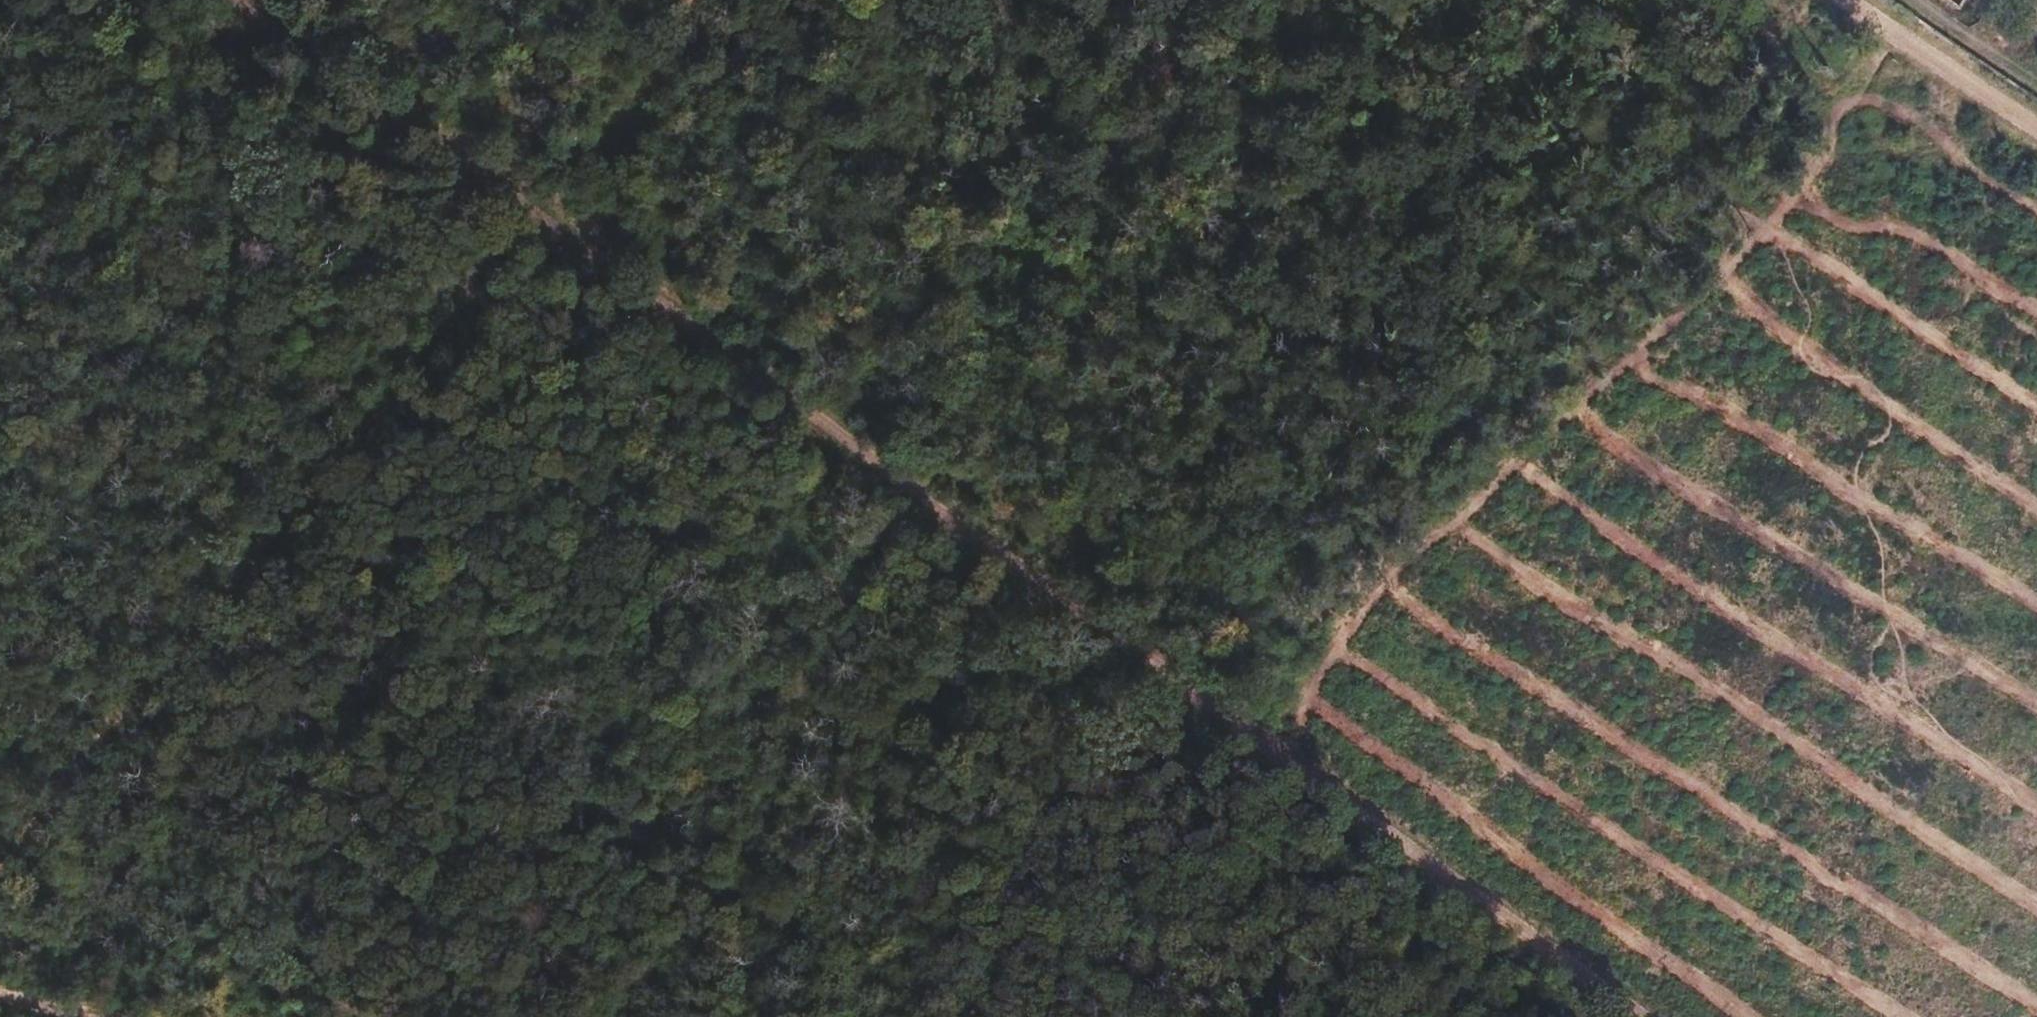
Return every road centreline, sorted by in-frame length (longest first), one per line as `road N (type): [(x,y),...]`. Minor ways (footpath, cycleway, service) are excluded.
road 1 (track): [(152,1016),(0,987)]

